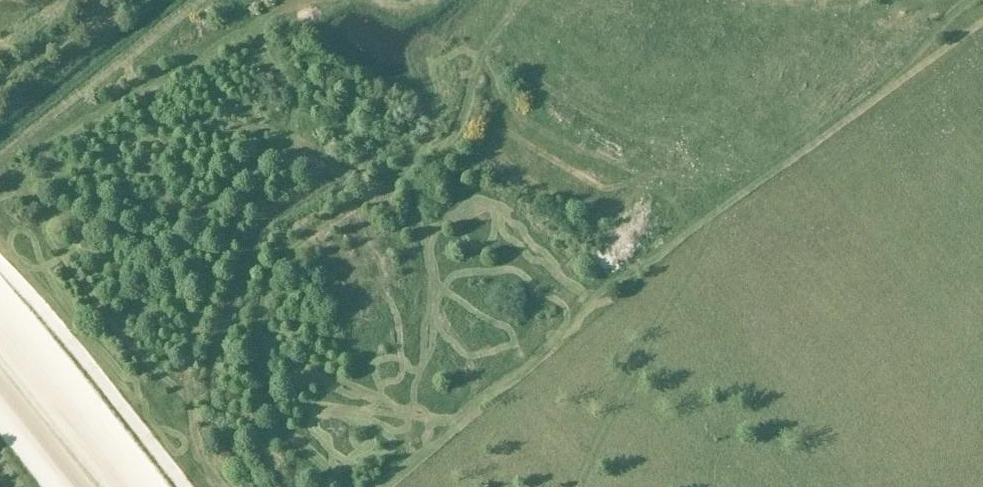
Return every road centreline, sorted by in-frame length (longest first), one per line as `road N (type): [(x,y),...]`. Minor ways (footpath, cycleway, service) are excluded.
road 1 (track): [(982,48),(403,486)]
road 2 (track): [(337,486),(276,423),(269,401),(261,332),(267,283),(296,244),(456,132),(479,55),(522,0)]
road 3 (track): [(285,0),(243,32),(0,164)]
road 4 (track): [(0,90),(43,52),(135,0)]

